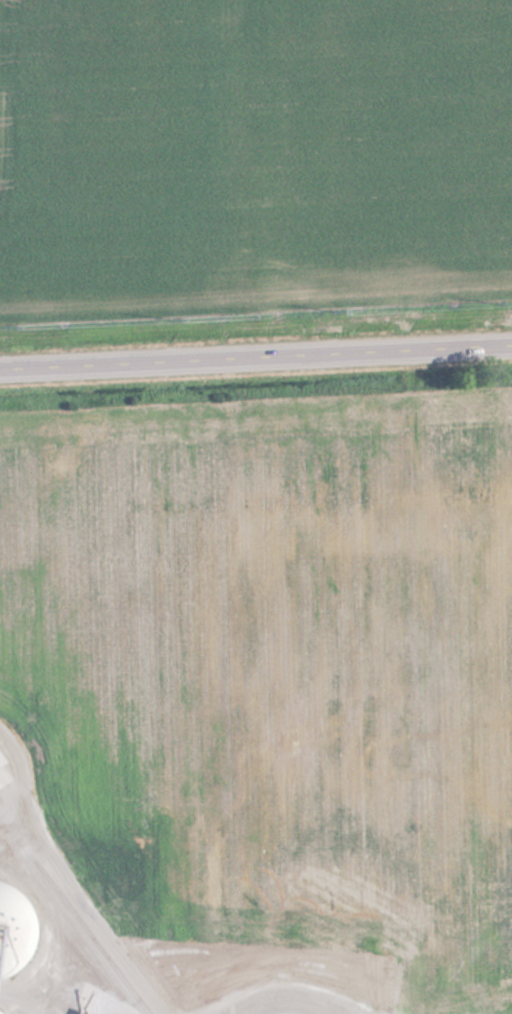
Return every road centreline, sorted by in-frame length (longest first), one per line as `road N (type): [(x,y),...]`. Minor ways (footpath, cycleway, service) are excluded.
road 1 (primary): [(0,371),(511,347)]

